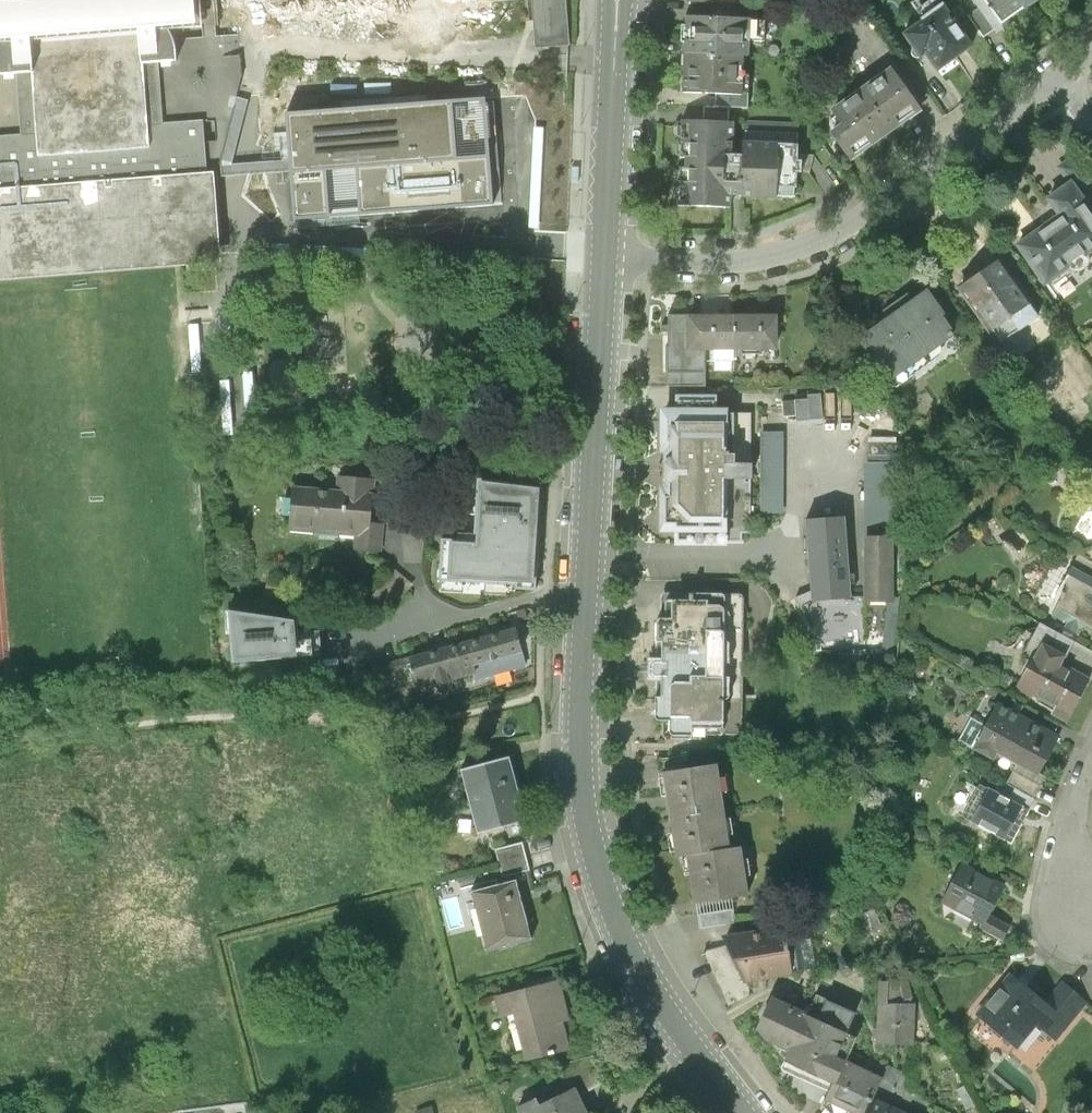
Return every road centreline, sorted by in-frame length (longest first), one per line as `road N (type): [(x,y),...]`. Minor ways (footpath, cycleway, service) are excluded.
road 1 (primary): [(741,1112),(641,972),(618,925),(587,820),(581,712),(605,258)]
road 2 (residential): [(605,258),(738,260),(812,244),(878,210),(1065,73)]
road 3 (primary): [(605,258),(616,0)]
road 4 (residential): [(1091,759),(1071,826),(1080,910)]

